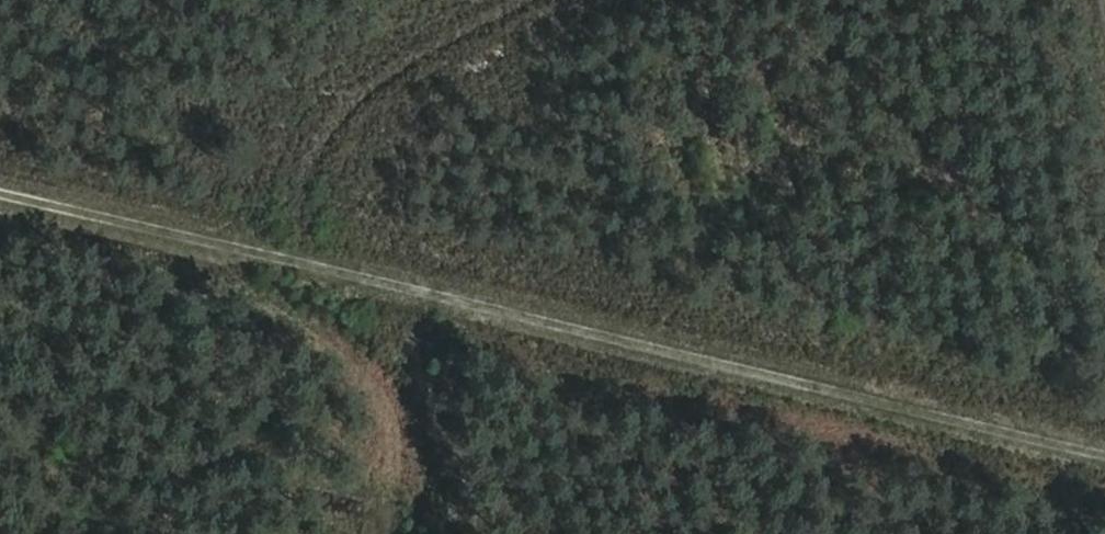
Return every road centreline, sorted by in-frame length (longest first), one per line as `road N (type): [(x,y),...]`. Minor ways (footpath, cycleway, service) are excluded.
road 1 (track): [(0,188),(1104,419)]
road 2 (track): [(1081,533),(1047,407),(981,0)]

